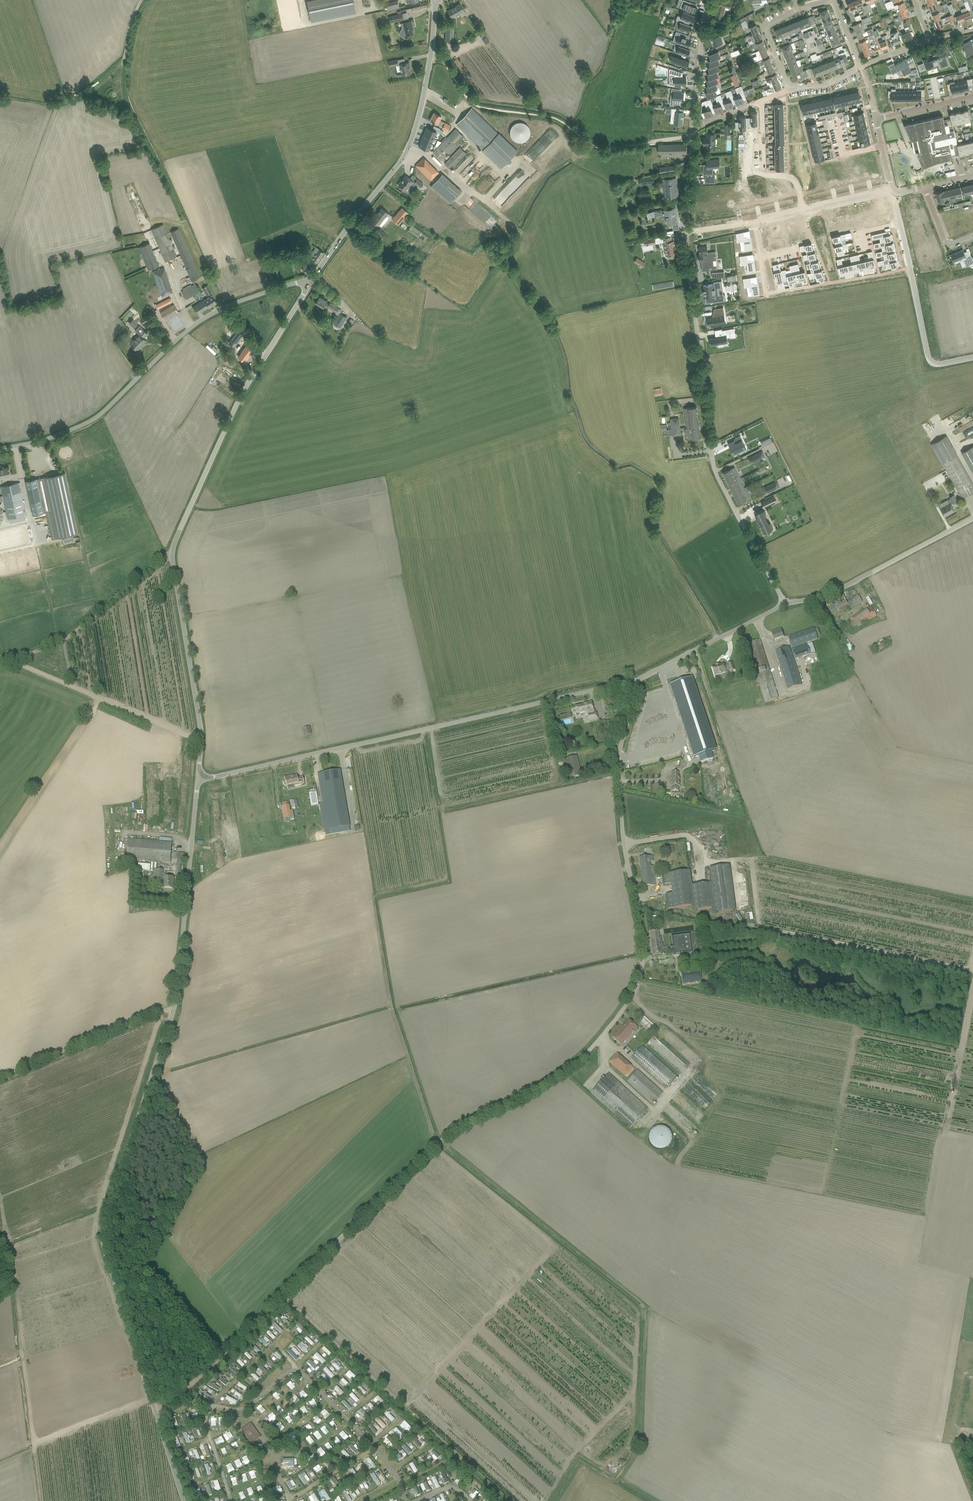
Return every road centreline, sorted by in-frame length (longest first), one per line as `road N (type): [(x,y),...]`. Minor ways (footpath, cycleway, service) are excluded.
road 1 (unclassified): [(183,1500),(100,1239),(176,1006),(198,781)]
road 2 (track): [(156,1414),(438,1141),(573,1063)]
road 3 (unclassified): [(198,781),(200,725),(175,543),(229,418),(309,281)]
road 4 (unclassified): [(198,781),(635,681)]
road 5 (unclassified): [(573,1063),(617,1018),(643,958),(619,783),(635,681)]
road 6 (unclassified): [(785,603),(715,470),(687,231)]
road 7 (unclassified): [(0,447),(97,414),(212,310),(309,281)]
road 8 (unclassified): [(309,281),(409,145),(431,54),(434,1)]
road 9 (track): [(220,307),(126,99),(125,63)]
road 10 (track): [(201,742),(2,660)]
road 11 (unclassified): [(785,603),(840,589),(972,518)]
road 12 (unclassified): [(635,681),(785,603)]
road 13 (residential): [(754,221),(893,191)]
road 14 (unclassified): [(695,127),(710,0)]

